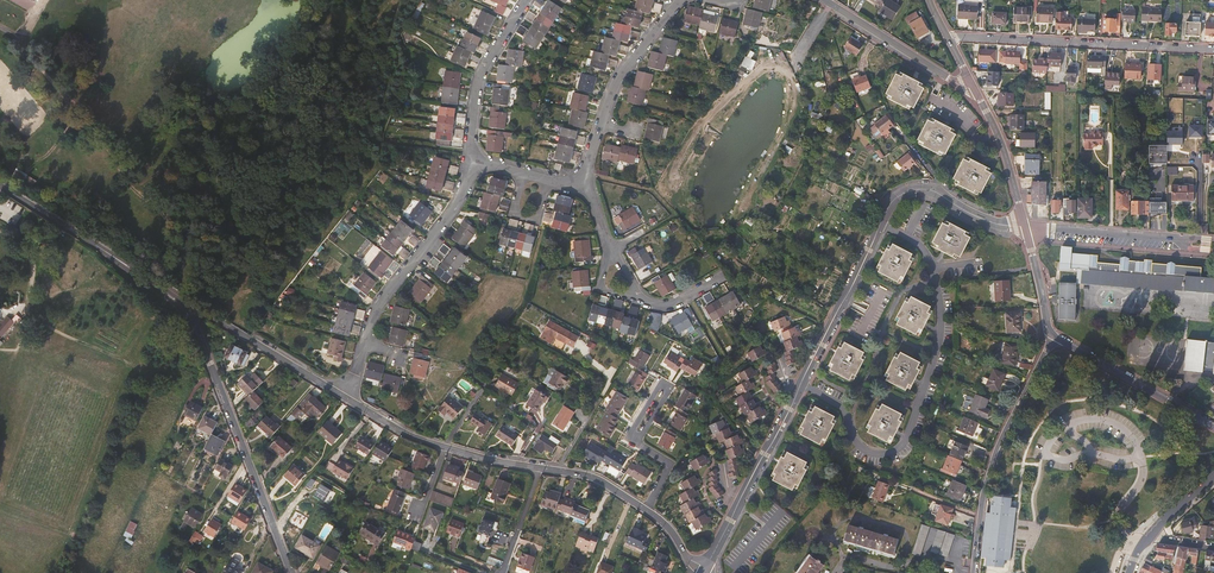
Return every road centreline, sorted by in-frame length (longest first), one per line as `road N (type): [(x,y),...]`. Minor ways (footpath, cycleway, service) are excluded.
road 1 (residential): [(801,383),(845,409),(868,452),(901,447),(939,347),(932,270)]
road 2 (residential): [(291,572),(190,311)]
road 3 (residential): [(948,39),(1213,49)]
road 4 (residential): [(973,572),(997,453),(1052,337)]
road 5 (residential): [(190,311),(0,185)]
road 6 (residential): [(365,345),(374,309),(456,207),(469,159)]
road 7 (residential): [(704,571),(801,383)]
road 8 (residential): [(1213,242),(1025,227)]
road 9 (residential): [(1052,337),(1213,426)]
road 10 (residential): [(190,311),(349,400)]
road 11 (residential): [(801,383),(881,225)]
road 12 (residential): [(469,159),(478,82),(527,0)]
road 13 (residential): [(881,225),(897,197),(928,190),(980,218),(1025,227)]
road 14 (residential): [(973,87),(832,4)]
road 15 (residential): [(665,384),(634,435),(672,465),(648,511)]
road 16 (track): [(165,364),(143,370),(28,309)]
road 17 (residential): [(682,0),(621,75),(600,125)]
road 18 (track): [(0,350),(19,346),(34,265),(17,219)]
road 19 (residential): [(1025,227),(1003,146),(973,87)]

